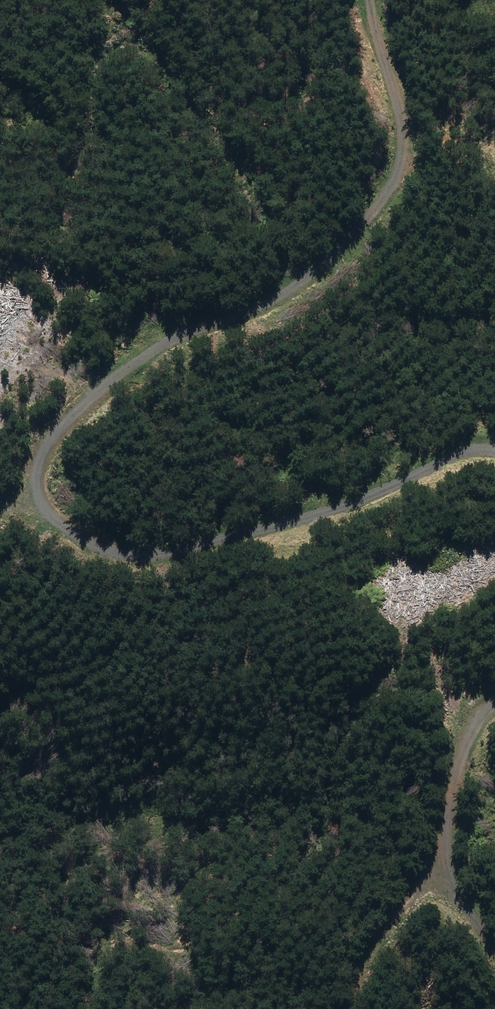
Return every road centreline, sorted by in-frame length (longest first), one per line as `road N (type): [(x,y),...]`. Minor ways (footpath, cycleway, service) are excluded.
road 1 (track): [(494,451),(468,449),(365,501),(177,554),(126,558),(89,544),(48,518),(38,483),(45,442),(155,341),(257,302),(346,230),(387,165),(364,0)]
road 2 (track): [(494,947),(445,870),(455,788),(494,709)]
road 3 (track): [(345,1008),(402,908),(445,870)]

